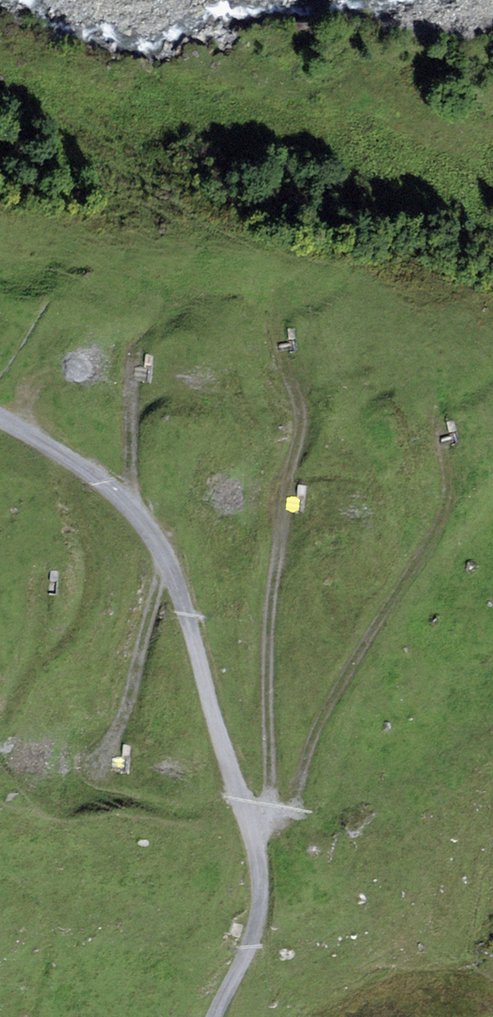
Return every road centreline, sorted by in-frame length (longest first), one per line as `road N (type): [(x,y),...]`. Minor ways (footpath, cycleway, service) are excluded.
road 1 (track): [(253,847),(276,799),(268,719),(272,605),(302,426),(278,328)]
road 2 (track): [(271,818),(442,520),(448,468),(435,415)]
road 3 (track): [(0,727),(18,687),(69,636),(89,603),(87,541),(66,460)]
road 4 (track): [(105,783),(162,558)]
road 5 (track): [(130,509),(130,364),(137,333)]

